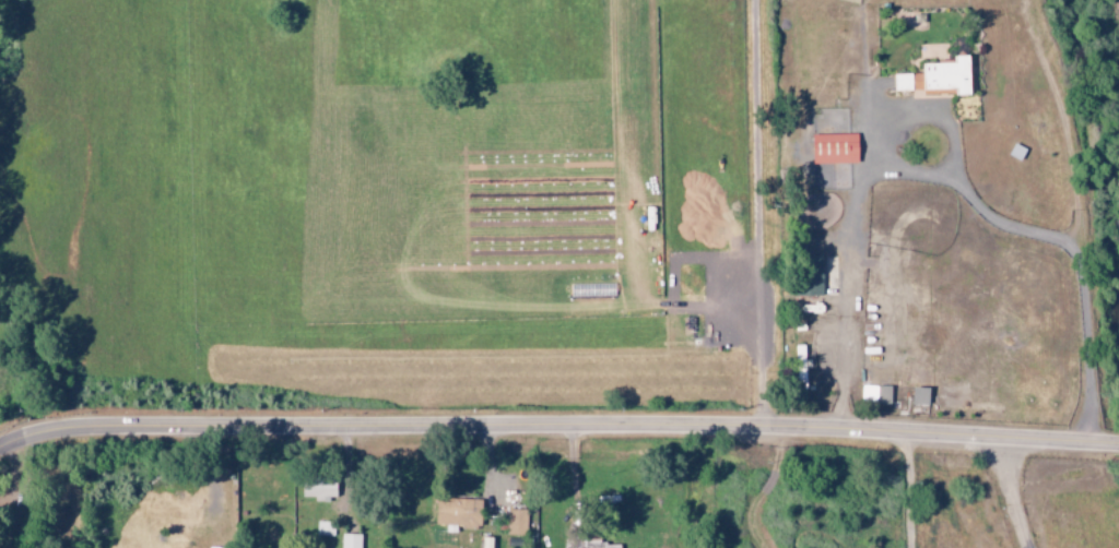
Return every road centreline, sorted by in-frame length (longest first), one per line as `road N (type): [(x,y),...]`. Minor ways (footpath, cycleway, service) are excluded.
road 1 (tertiary): [(1118,447),(785,431),(98,430),(35,436),(0,452)]

